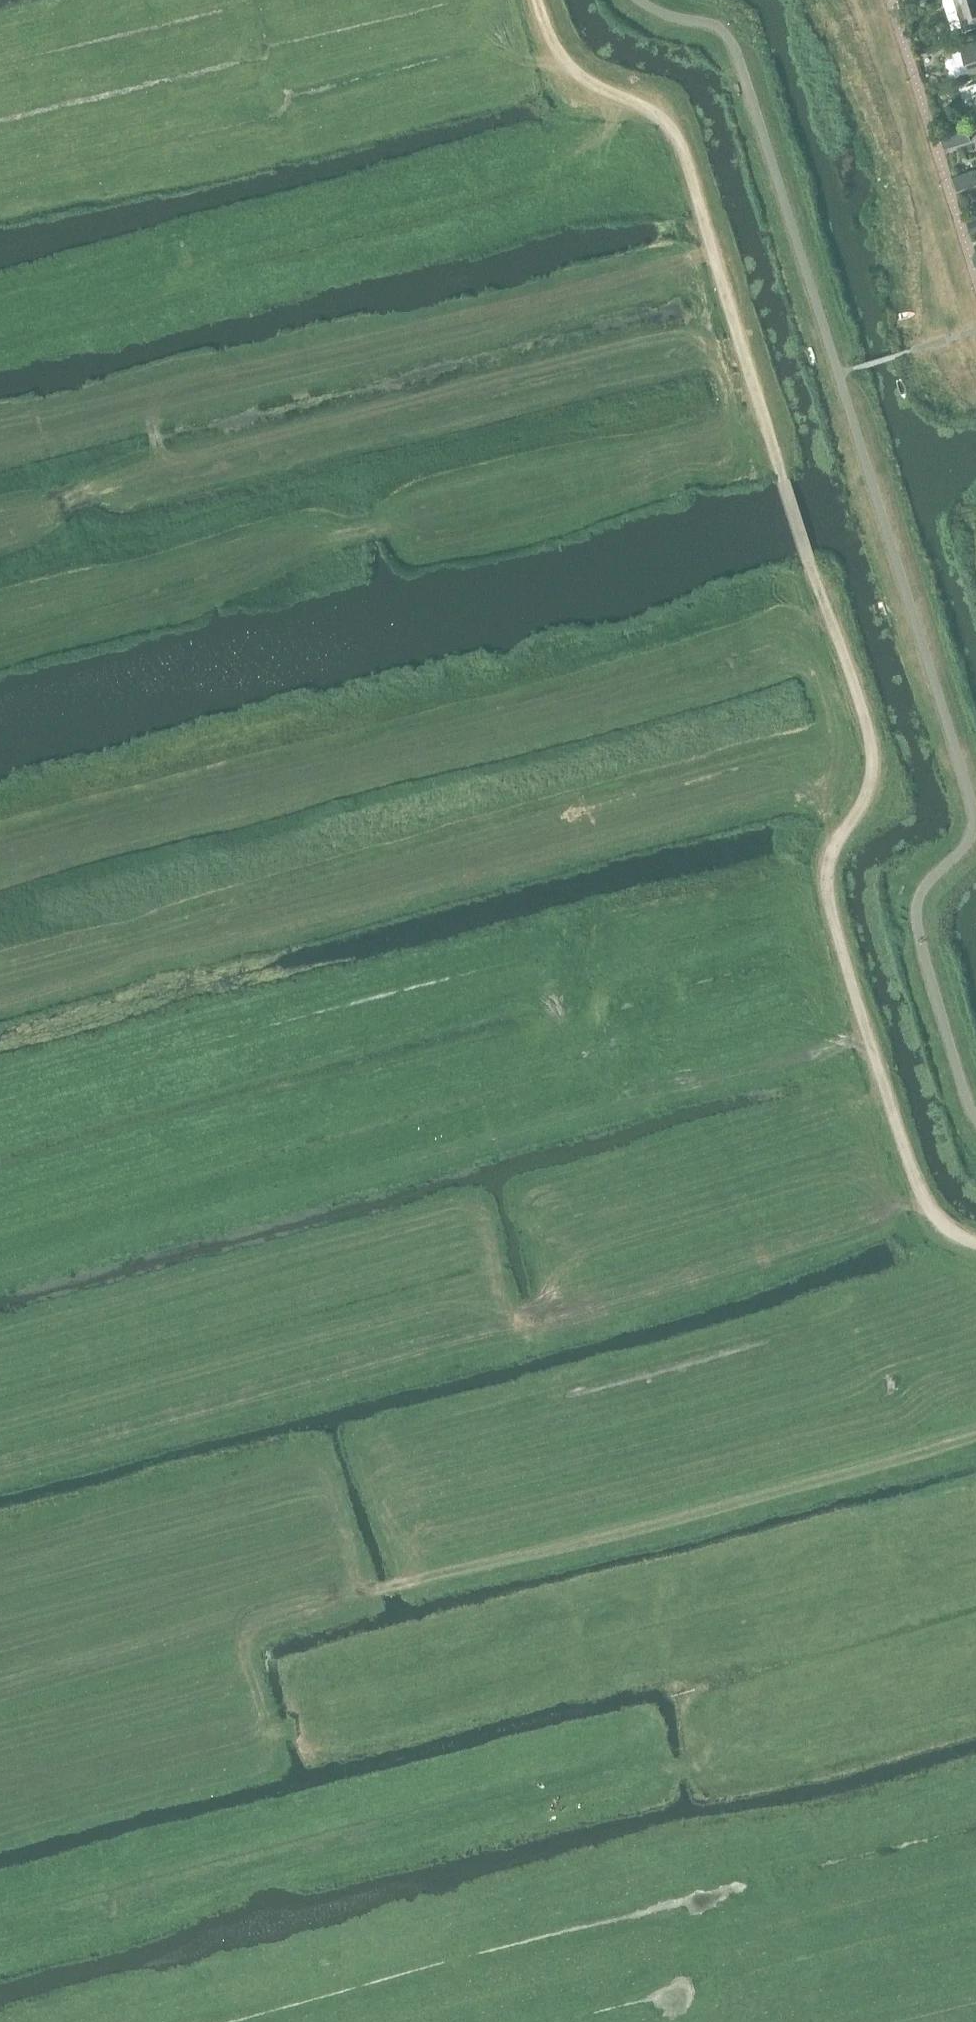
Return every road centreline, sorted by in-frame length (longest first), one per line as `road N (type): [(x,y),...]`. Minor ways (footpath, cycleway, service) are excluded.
road 1 (track): [(975,1243),(932,1210),(914,1176),(829,885),(831,857),(872,785),(872,748),(689,167),(649,107),(574,70),(539,0)]

